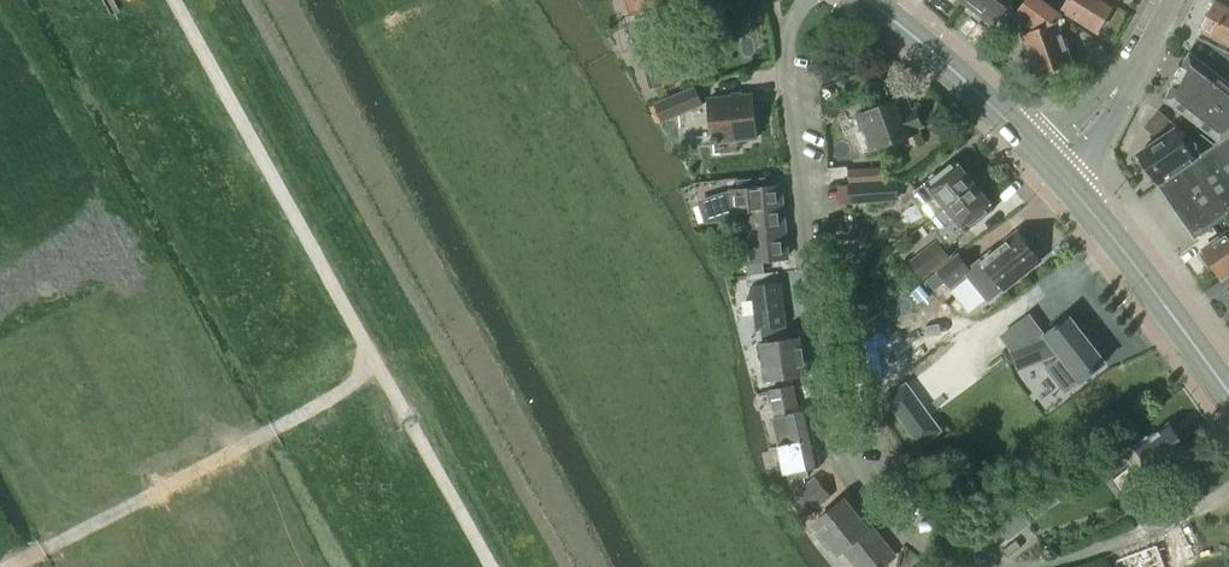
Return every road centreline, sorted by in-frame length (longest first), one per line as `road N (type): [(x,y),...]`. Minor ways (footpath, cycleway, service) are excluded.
road 1 (residential): [(803,0),(788,26),(785,60),(836,434),(861,490),(902,534),(989,566)]
road 2 (track): [(489,566),(173,0)]
road 3 (track): [(368,347),(357,378),(330,399),(9,566)]
road 4 (primary): [(1228,391),(1055,163)]
road 5 (primary): [(1055,163),(953,67),(865,0)]
road 6 (residential): [(1027,566),(1087,554),(1228,492)]
road 7 (residential): [(1066,150),(1117,89),(1171,0)]

